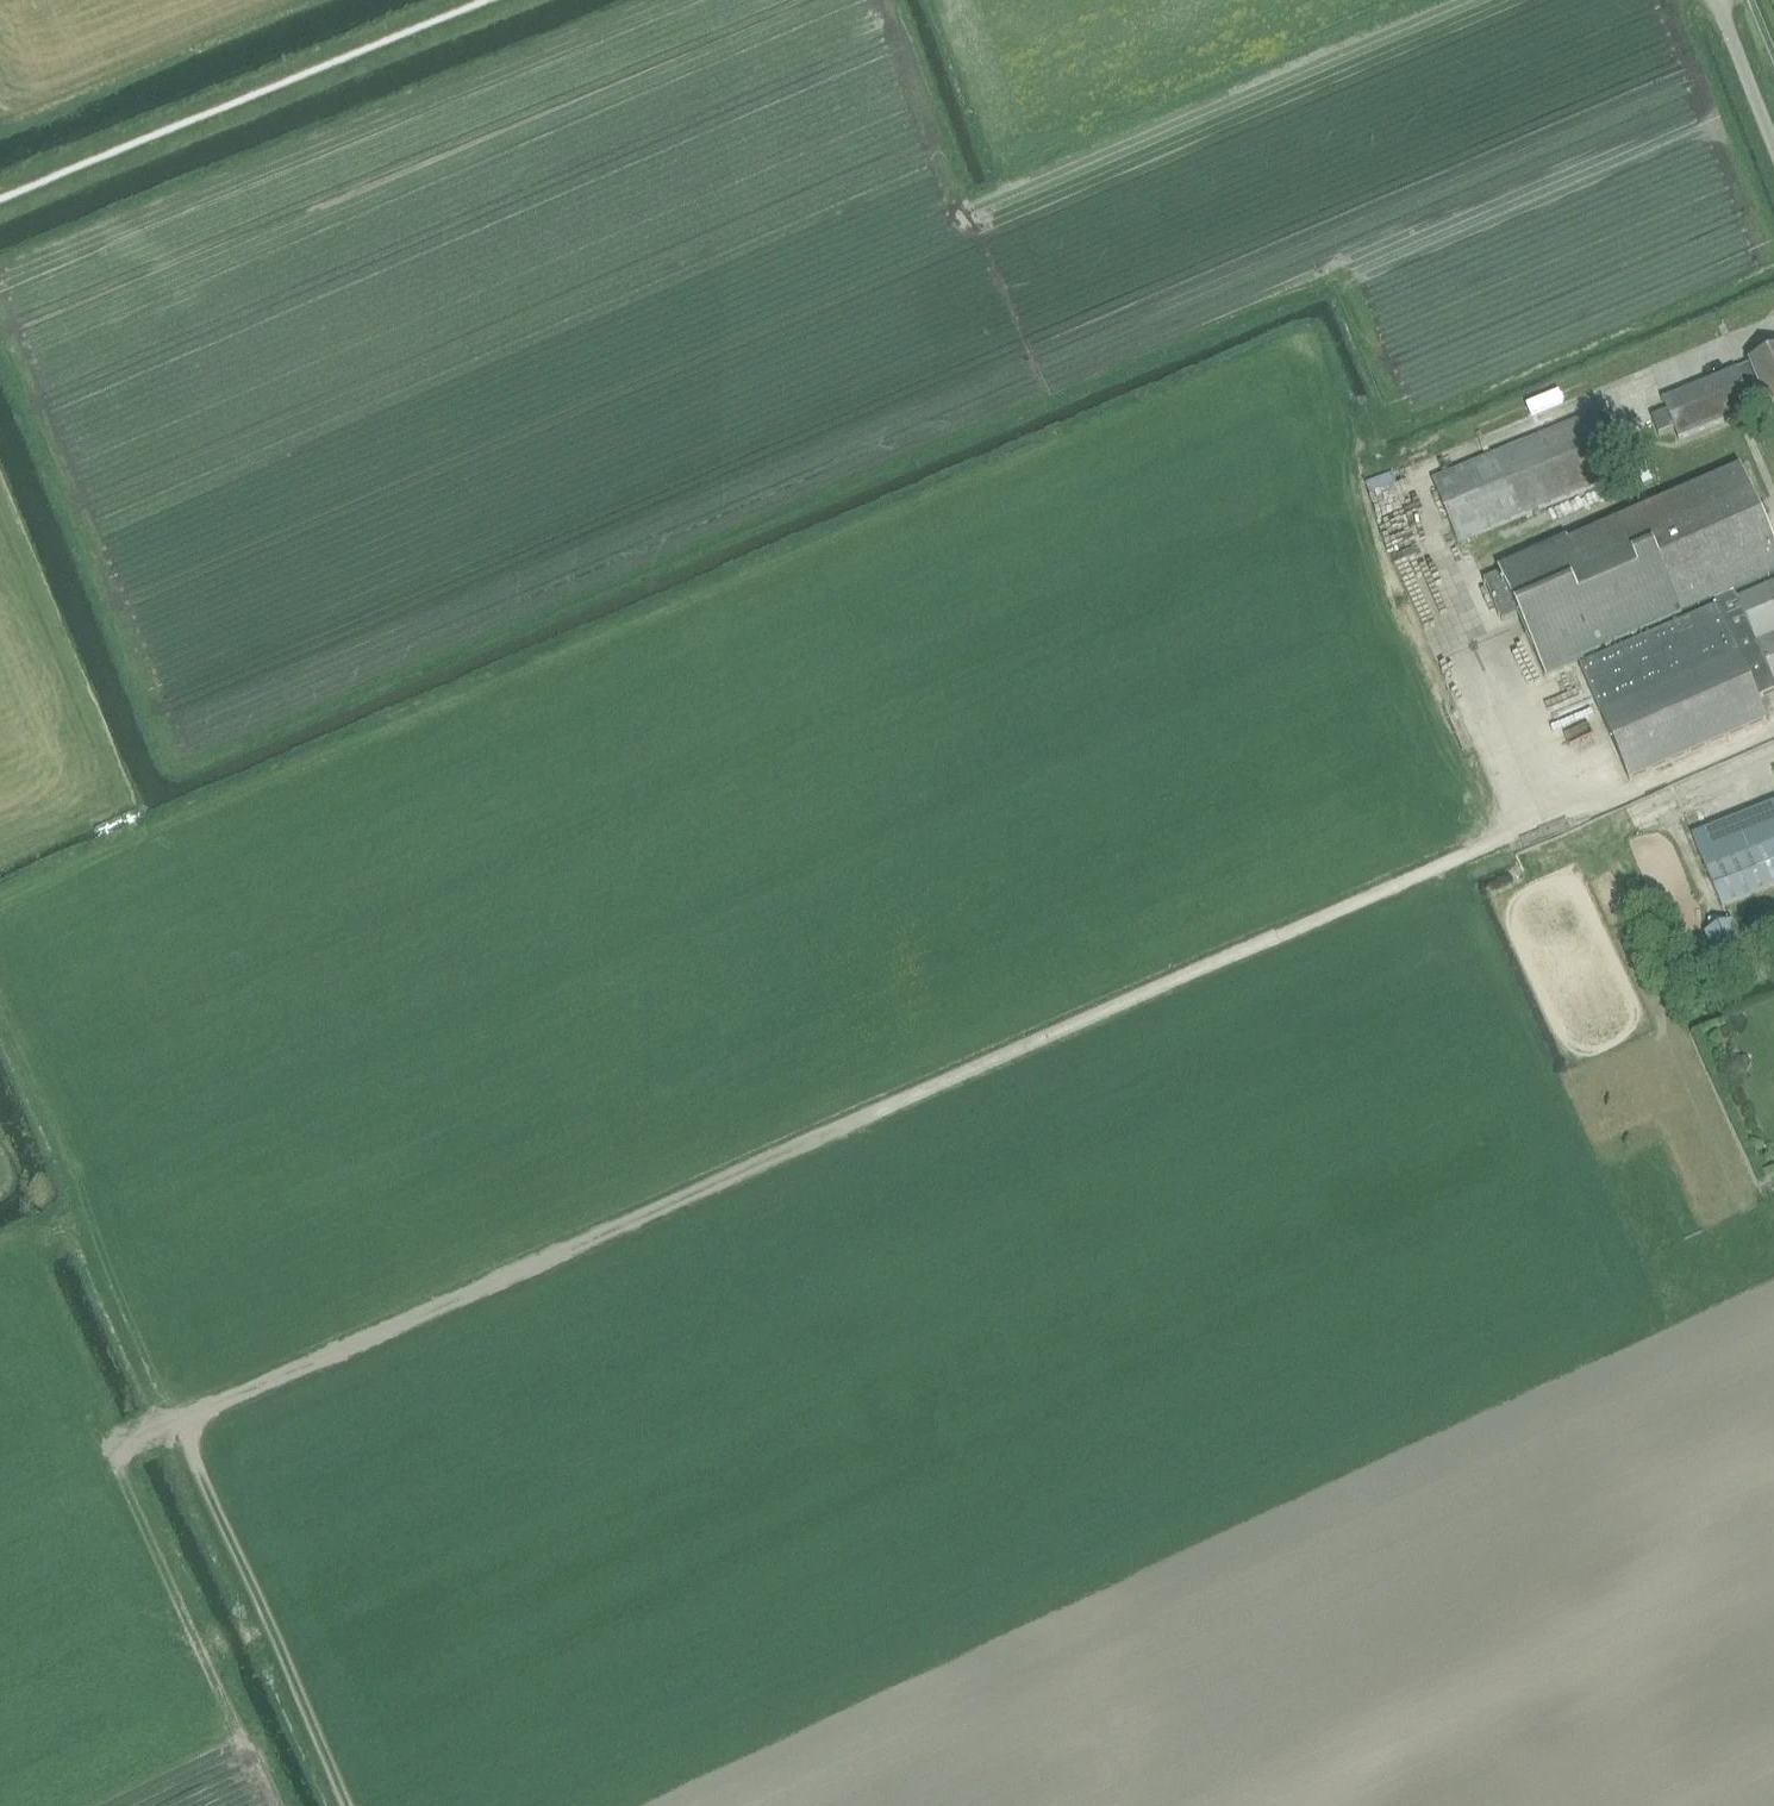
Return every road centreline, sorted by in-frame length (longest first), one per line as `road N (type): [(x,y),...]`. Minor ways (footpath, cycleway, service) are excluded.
road 1 (unclassified): [(1773,150),(1712,0)]

